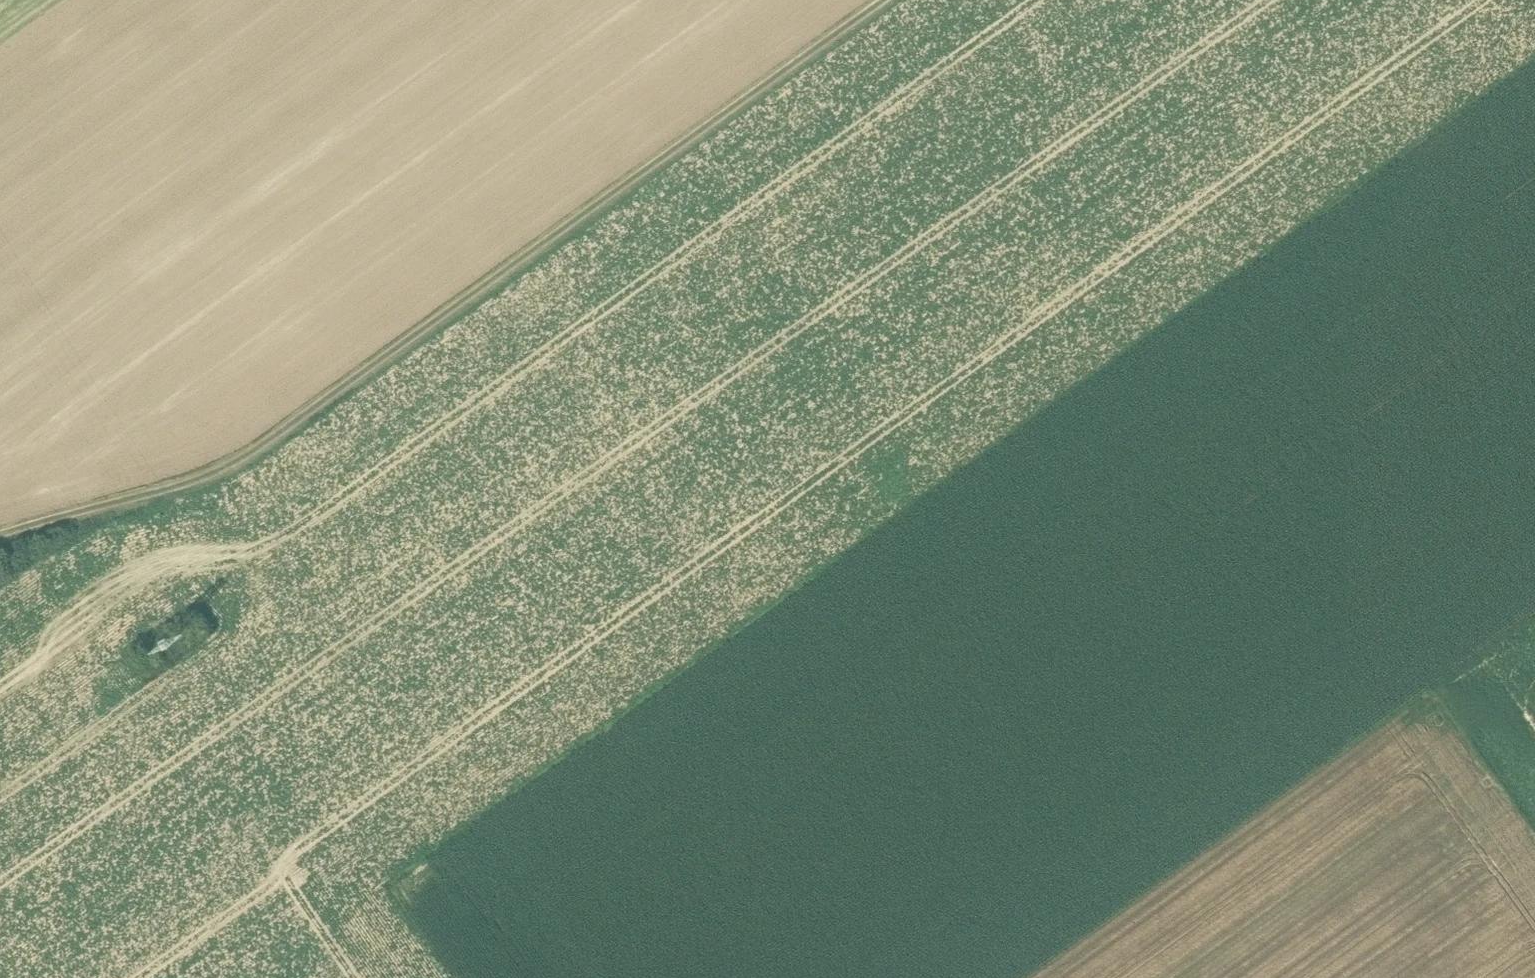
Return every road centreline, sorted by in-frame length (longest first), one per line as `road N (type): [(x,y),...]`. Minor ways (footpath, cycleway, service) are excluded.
road 1 (track): [(881,0),(231,467),(0,537)]

